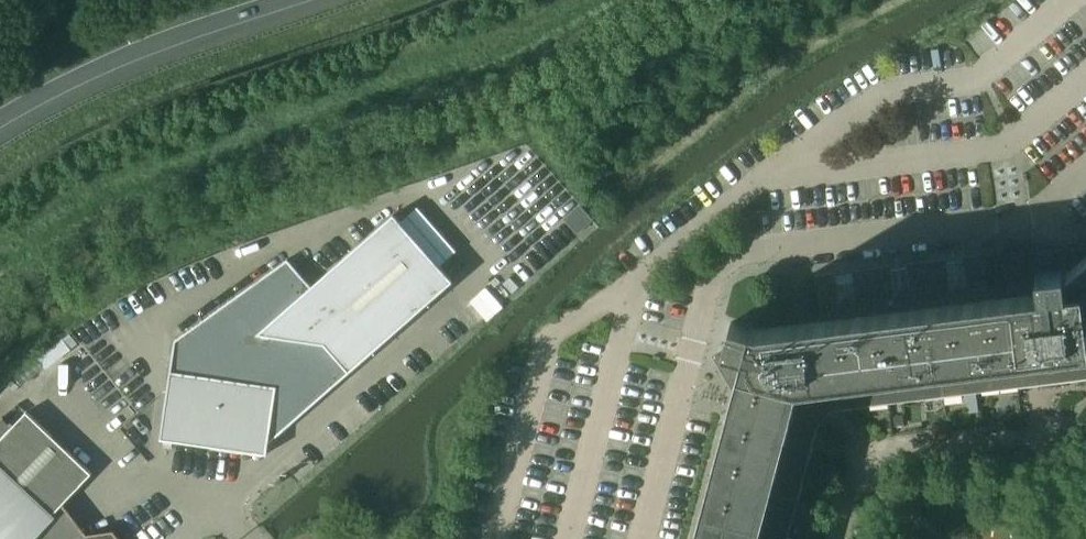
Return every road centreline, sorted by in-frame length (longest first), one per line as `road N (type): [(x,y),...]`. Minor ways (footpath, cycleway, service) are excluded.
road 1 (motorway): [(0,115),(128,52),(278,0)]
road 2 (unclassified): [(834,538),(859,484),(890,456),(1085,429)]

